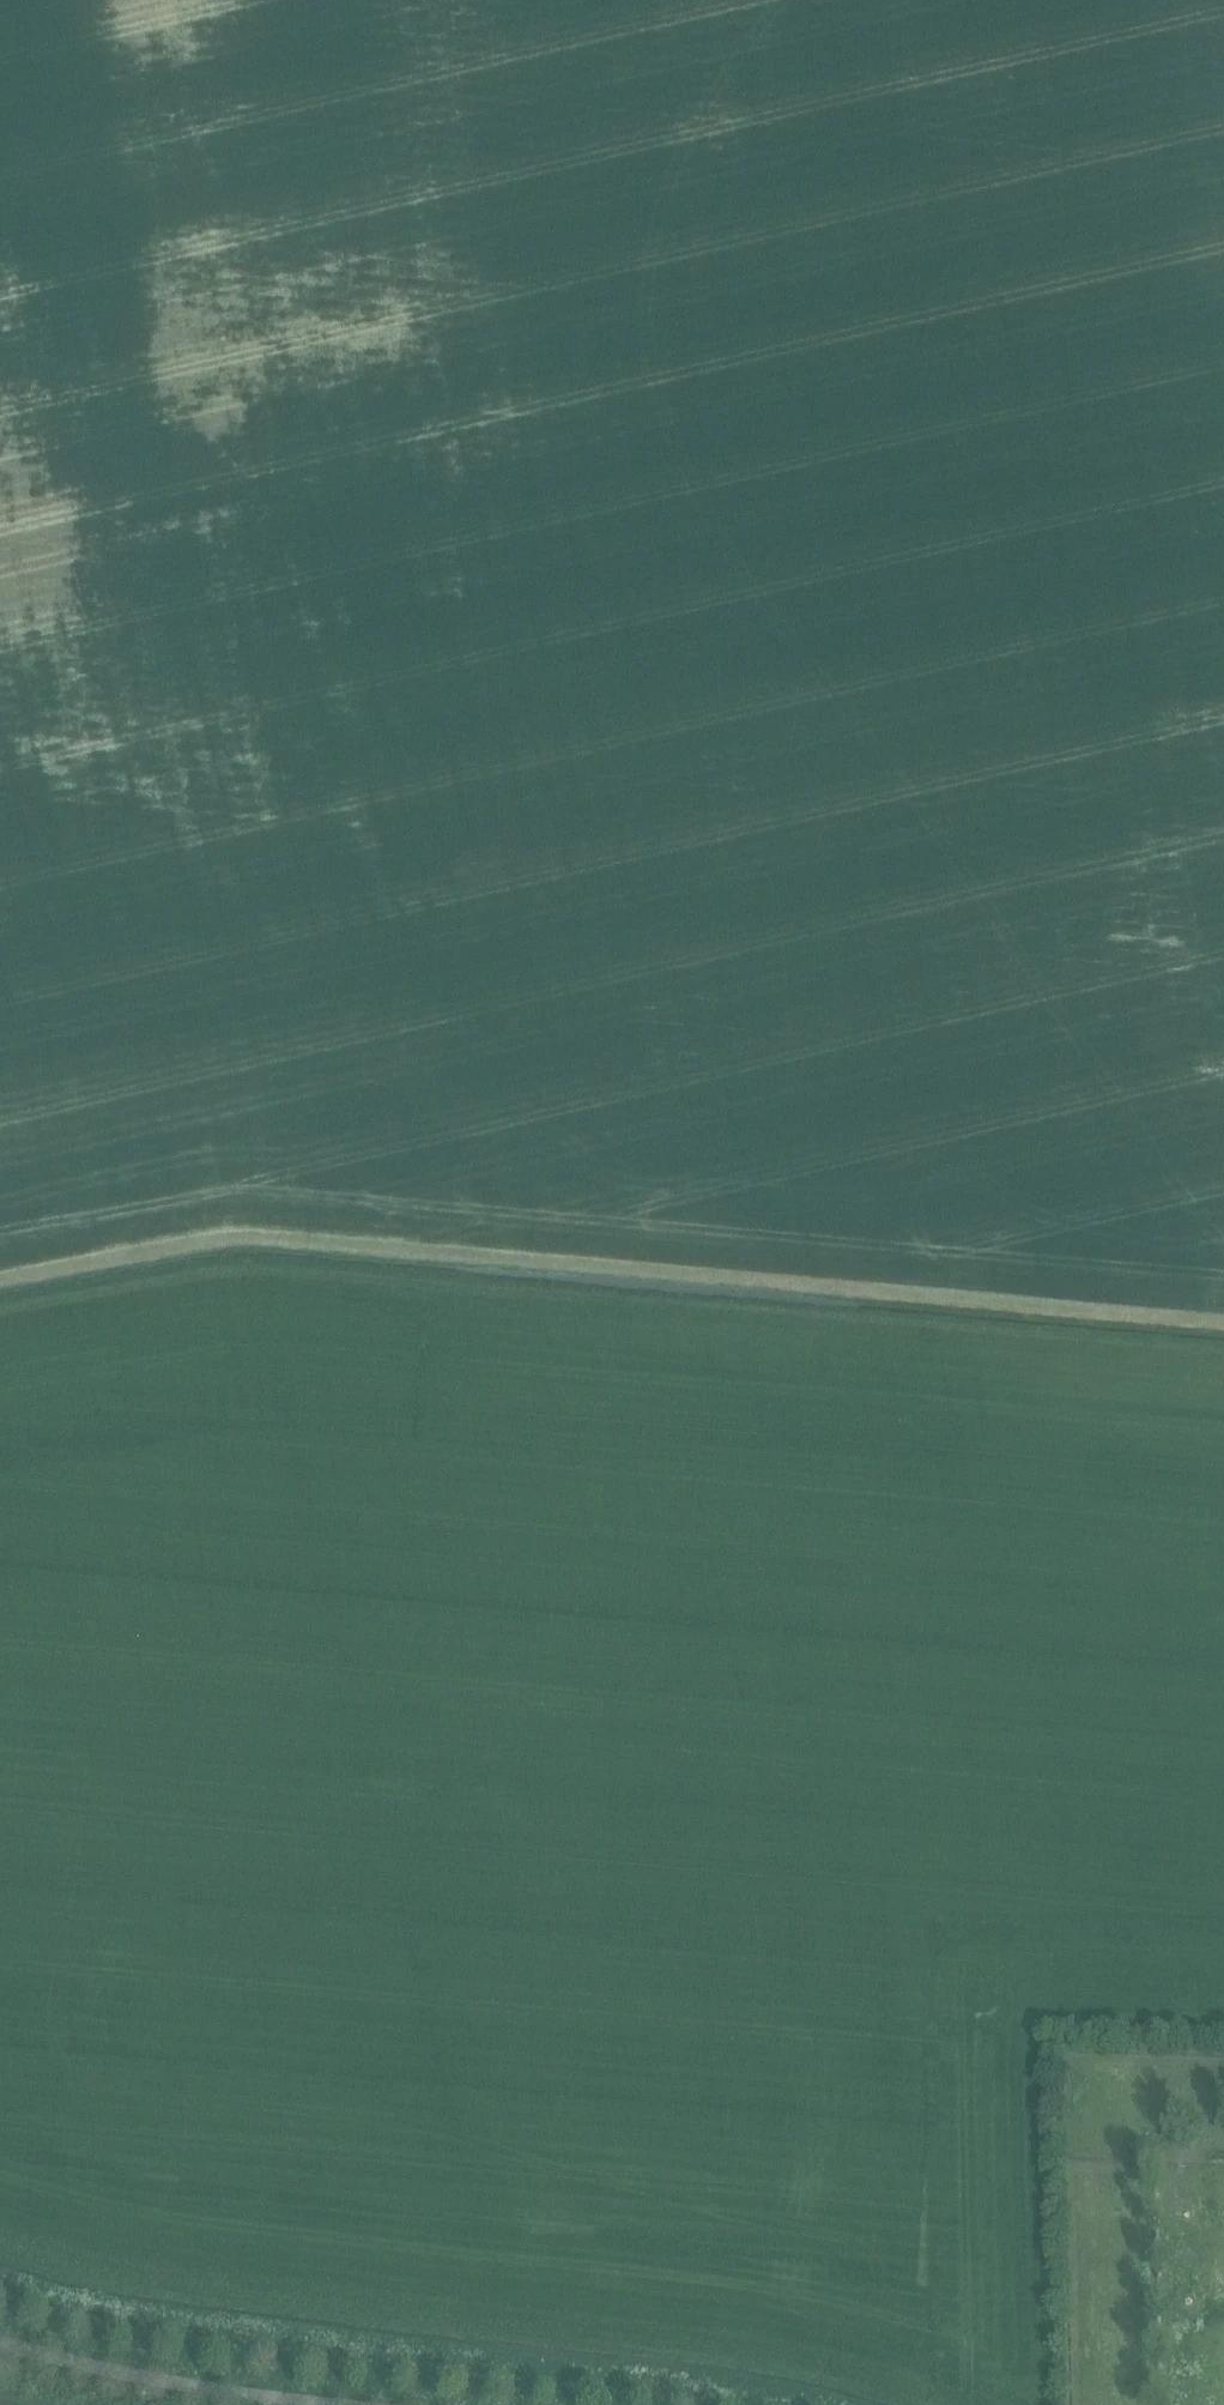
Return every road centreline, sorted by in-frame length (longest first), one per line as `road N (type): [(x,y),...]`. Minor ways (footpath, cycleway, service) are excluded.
road 1 (unclassified): [(0,2342),(248,2395),(338,2404)]

